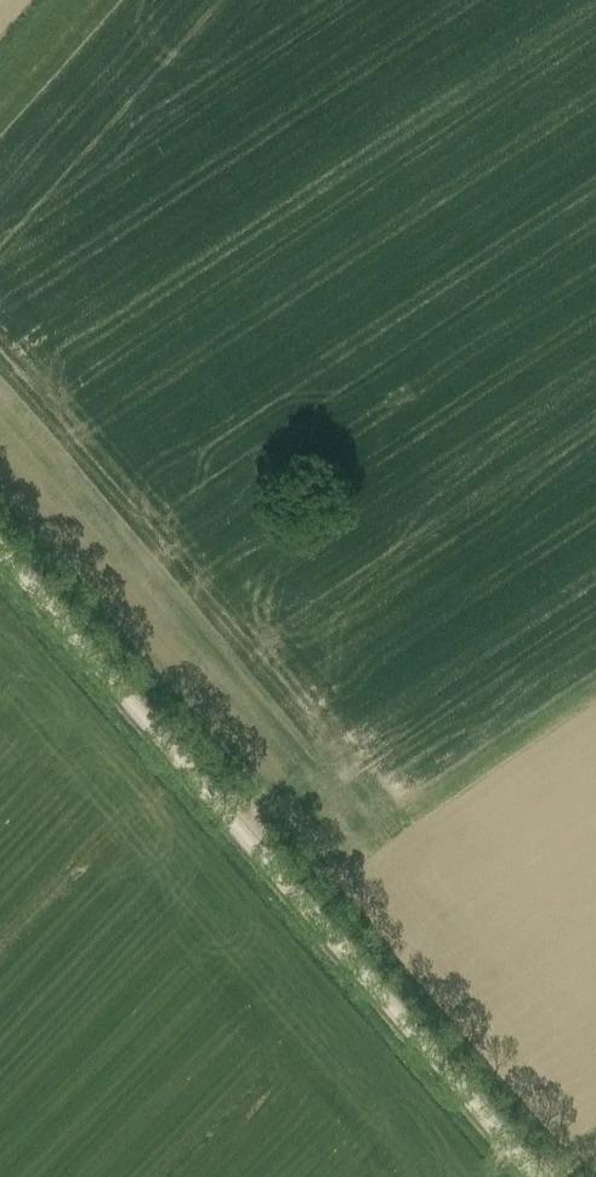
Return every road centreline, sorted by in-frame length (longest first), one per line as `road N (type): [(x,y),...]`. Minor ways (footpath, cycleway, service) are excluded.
road 1 (unclassified): [(536,1176),(0,551)]

